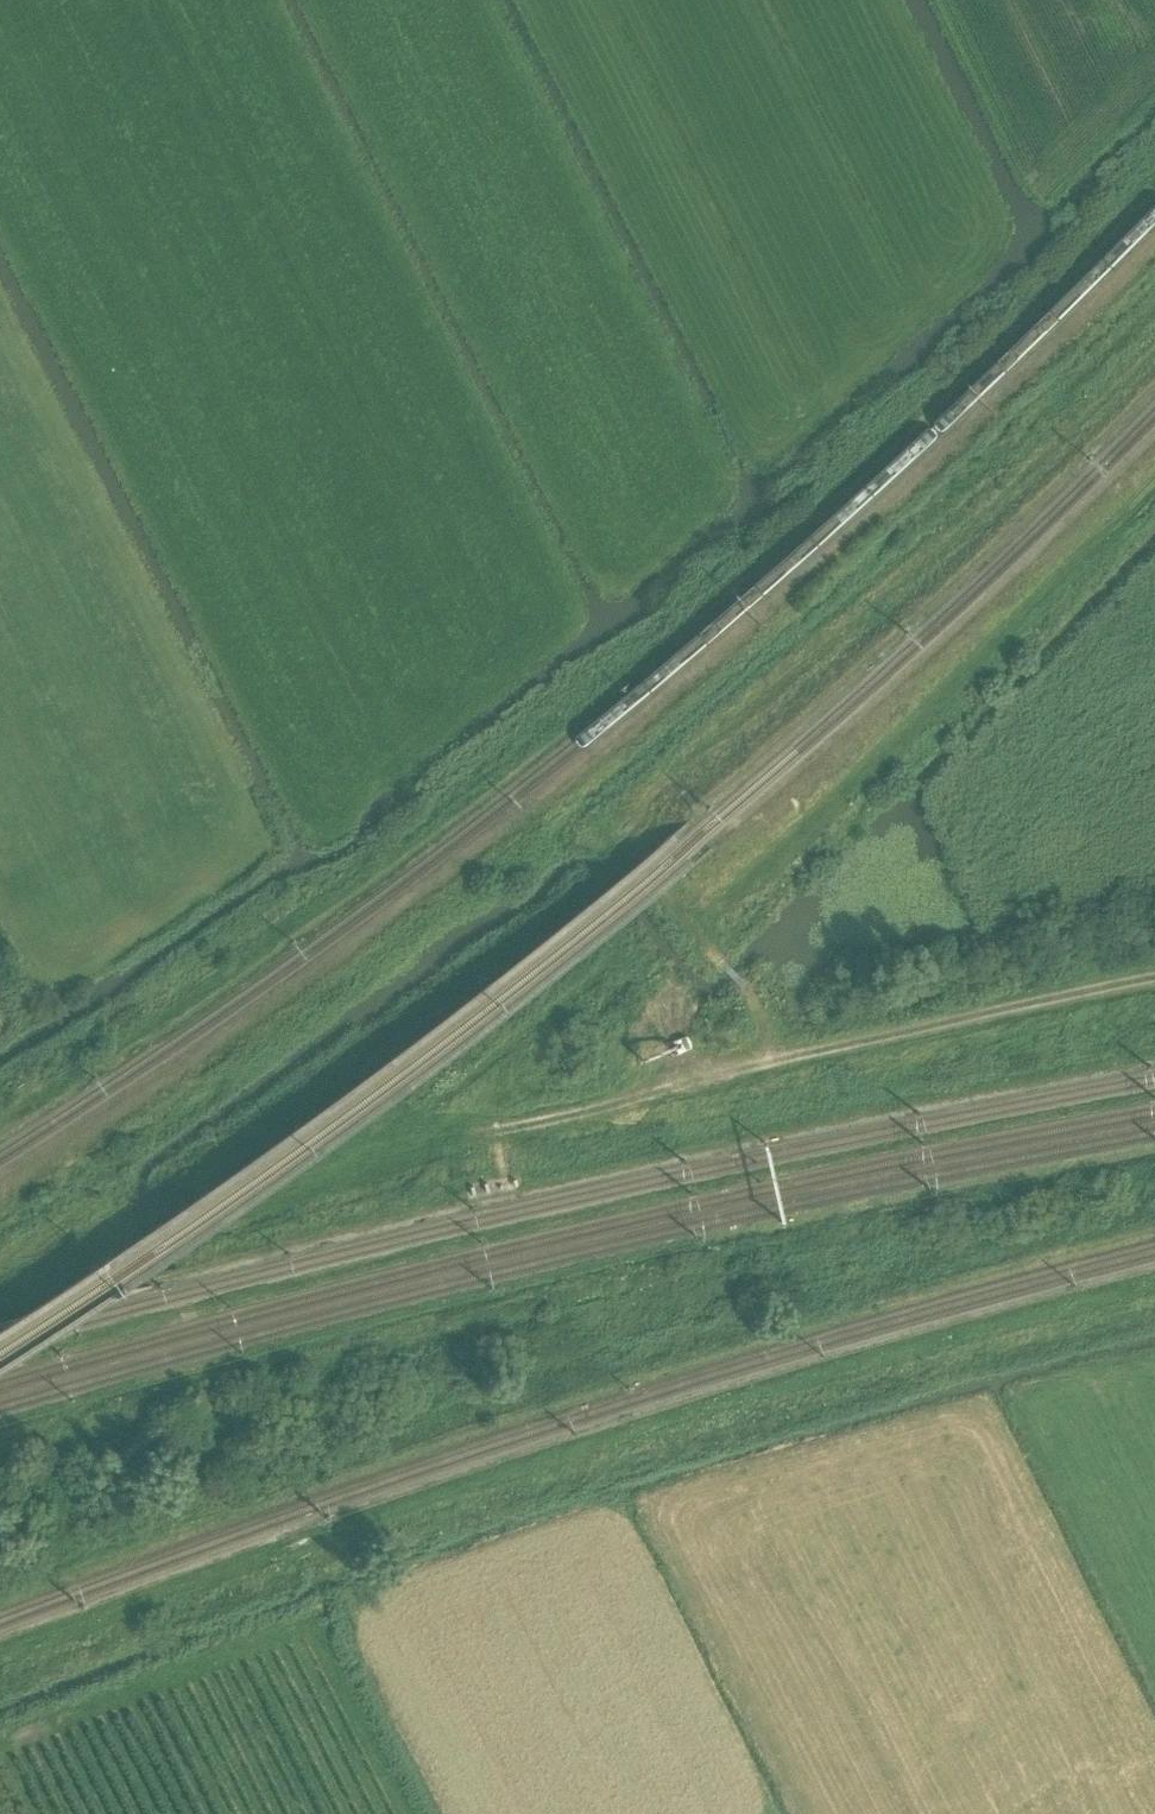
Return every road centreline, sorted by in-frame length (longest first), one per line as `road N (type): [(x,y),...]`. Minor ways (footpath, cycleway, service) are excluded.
road 1 (track): [(463,1142),(724,1070),(1154,977)]

